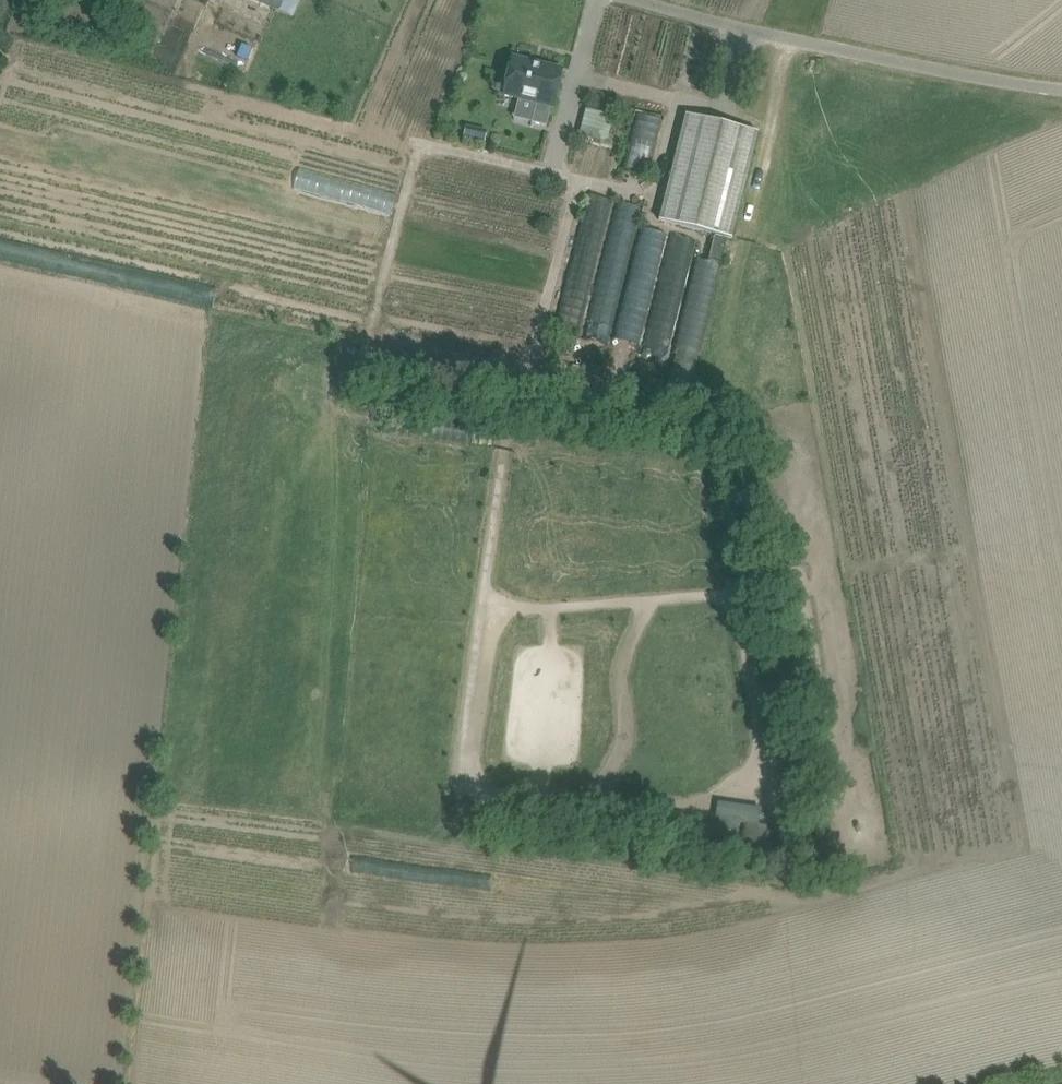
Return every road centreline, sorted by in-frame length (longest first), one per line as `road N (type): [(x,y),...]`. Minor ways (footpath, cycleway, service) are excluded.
road 1 (unclassified): [(1061,90),(821,46),(642,0)]

